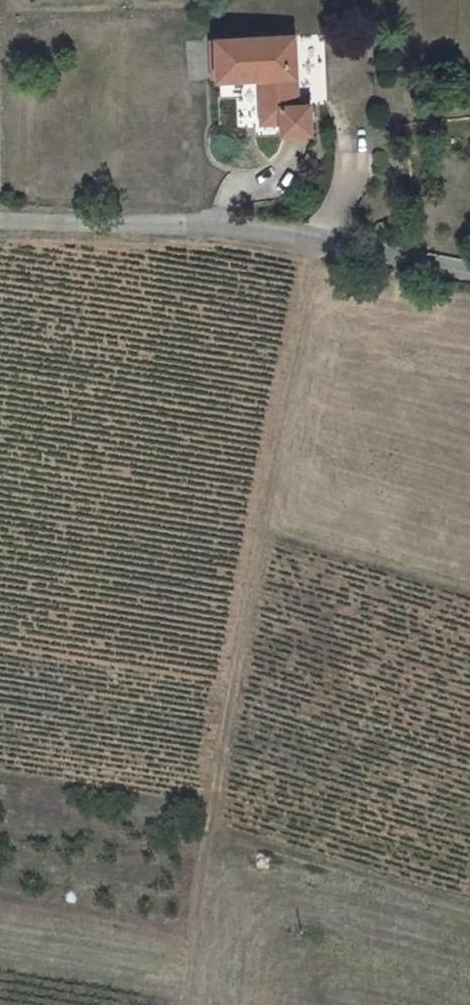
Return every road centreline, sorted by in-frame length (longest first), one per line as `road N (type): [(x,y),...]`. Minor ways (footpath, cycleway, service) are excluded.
road 1 (residential): [(469,271),(220,224),(0,218)]

